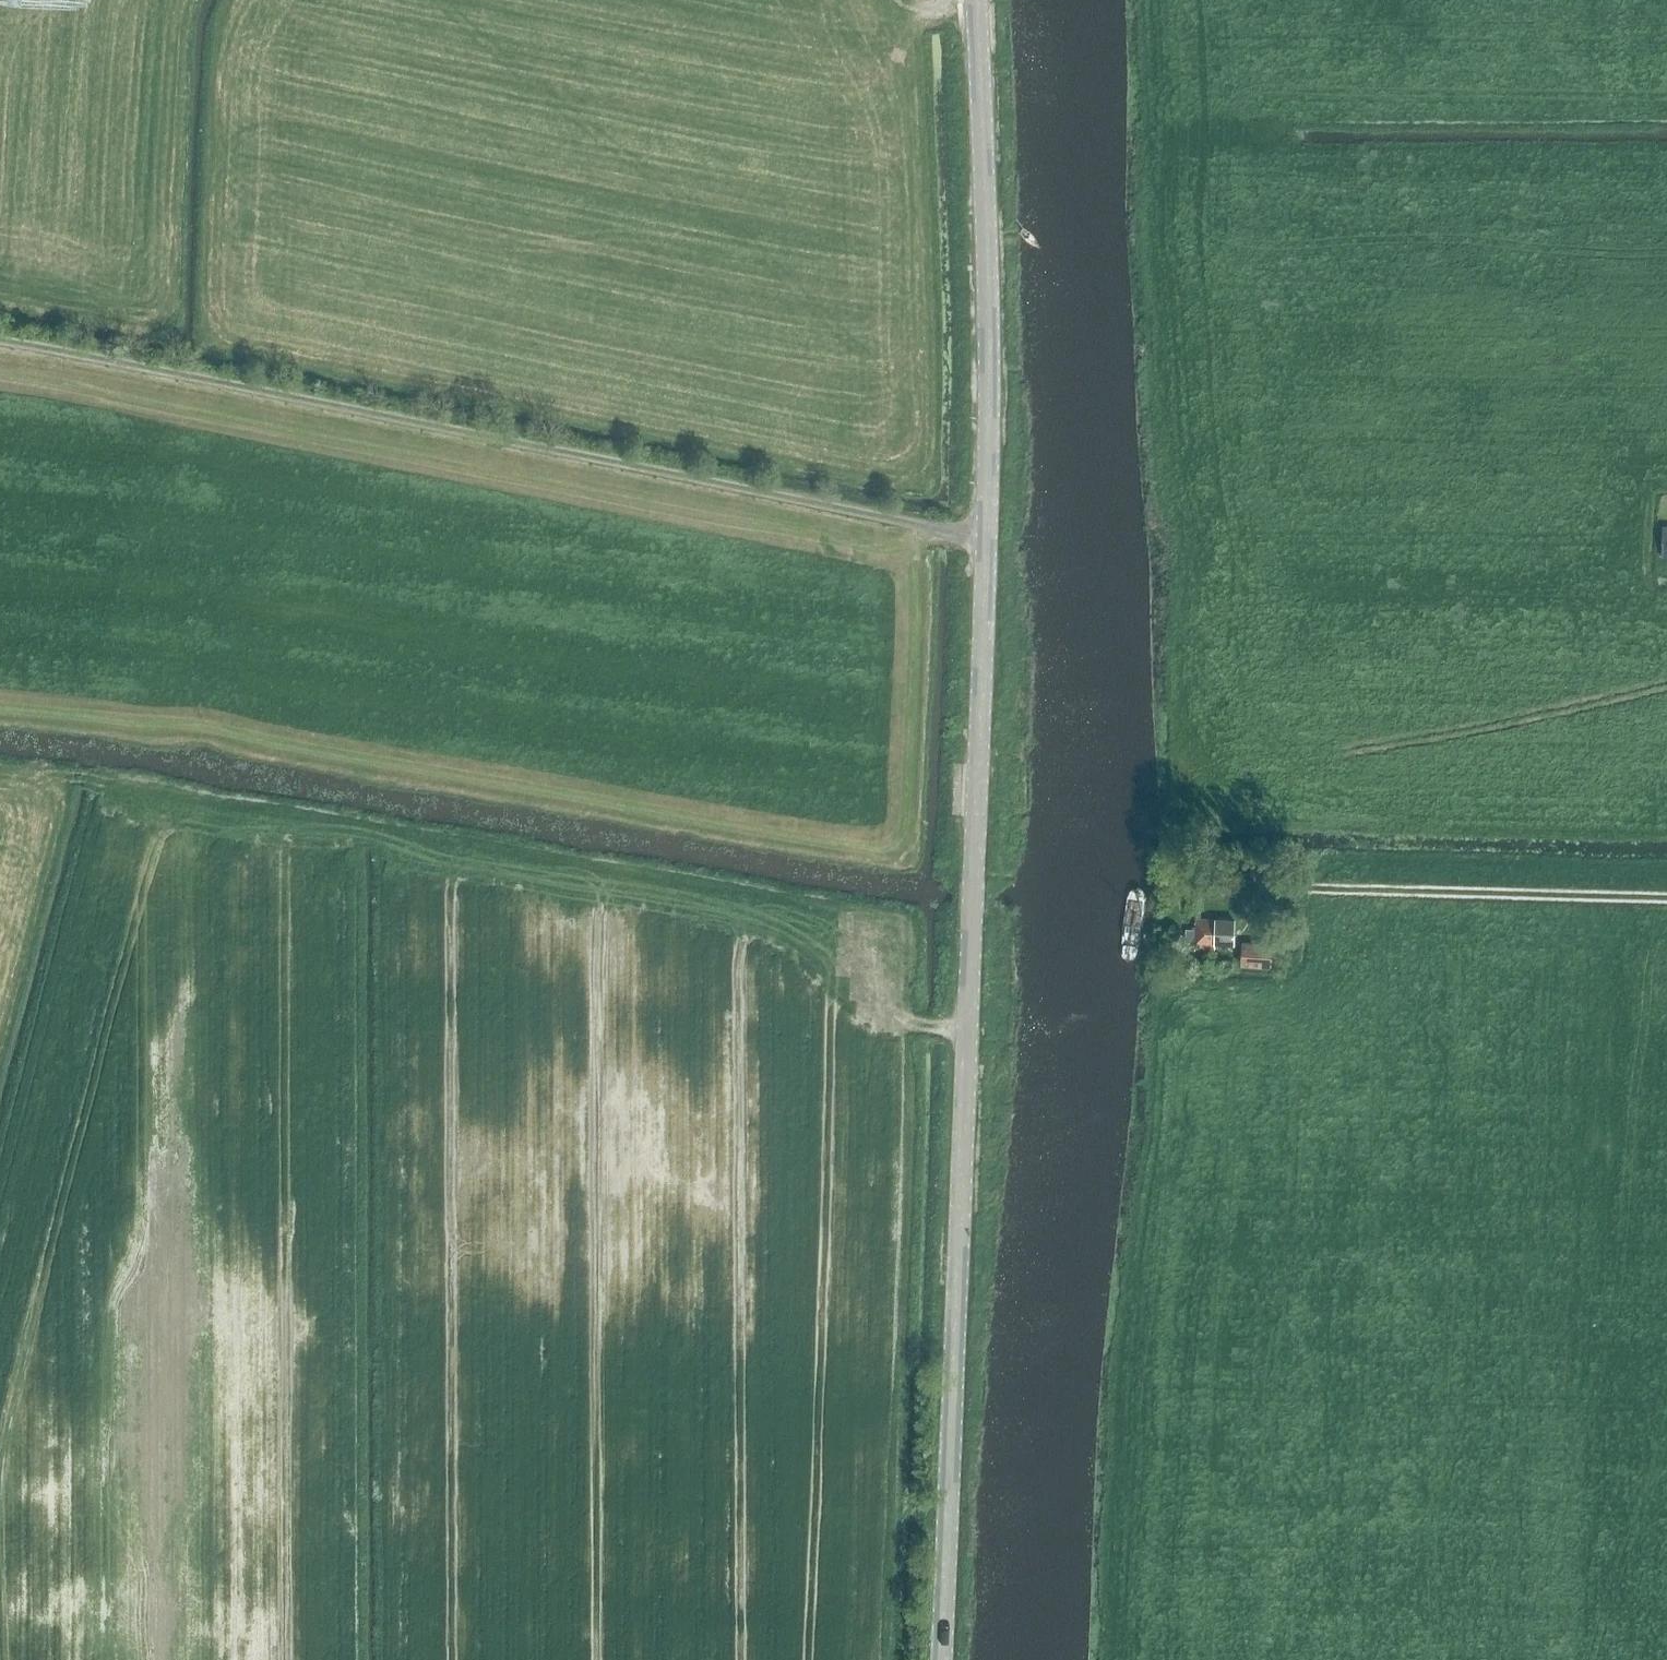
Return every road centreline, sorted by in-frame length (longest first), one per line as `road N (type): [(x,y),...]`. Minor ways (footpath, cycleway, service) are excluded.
road 1 (tertiary): [(940,1659),(986,537),(976,0)]

